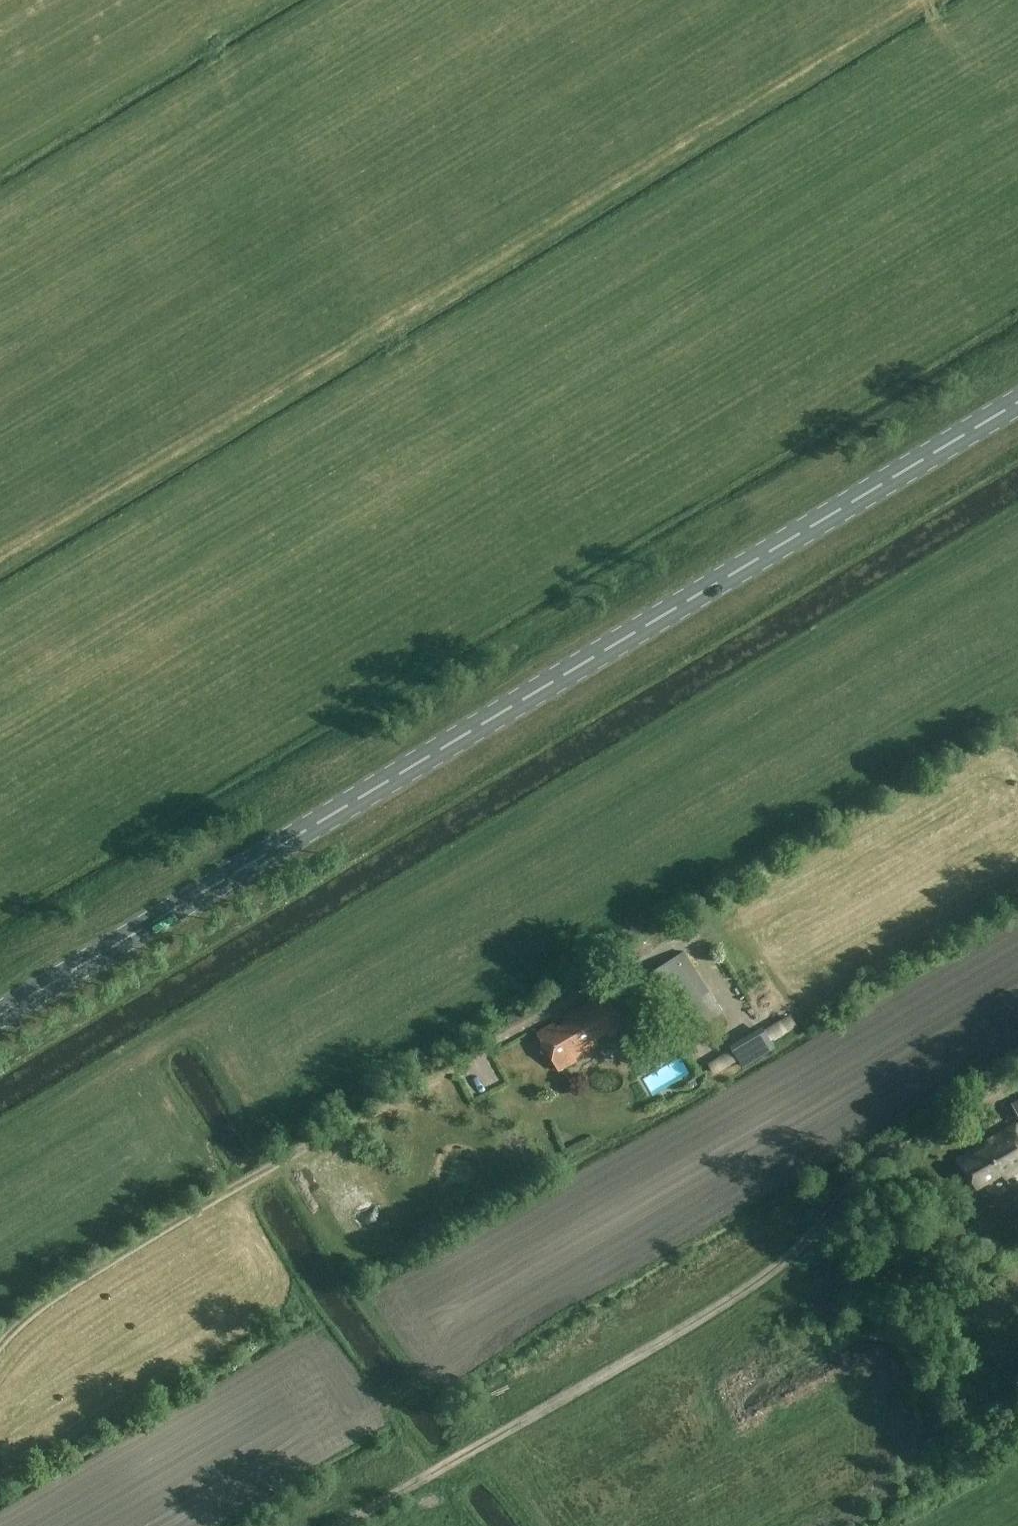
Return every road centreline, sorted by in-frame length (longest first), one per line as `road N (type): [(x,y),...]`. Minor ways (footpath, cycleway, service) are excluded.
road 1 (primary): [(0,1013),(1017,400)]

